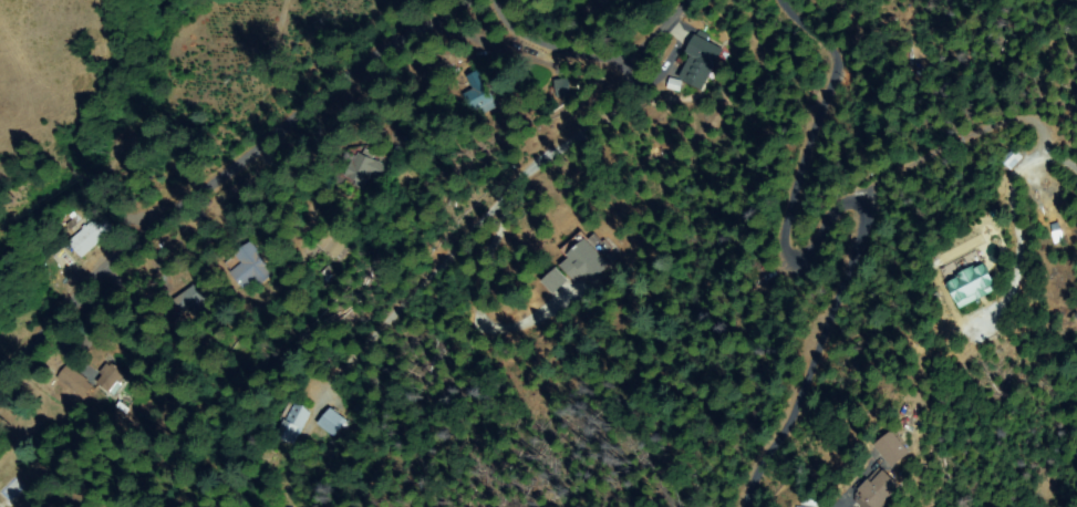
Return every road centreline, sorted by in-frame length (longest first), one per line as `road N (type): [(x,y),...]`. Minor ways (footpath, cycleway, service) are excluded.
road 1 (residential): [(0,384),(83,284),(263,100),(327,54),(466,0)]
road 2 (residential): [(679,8),(733,15),(760,46),(774,122),(795,167),(790,256),(805,273),(882,302)]
road 3 (residential): [(685,0),(630,77),(548,168),(508,196)]

